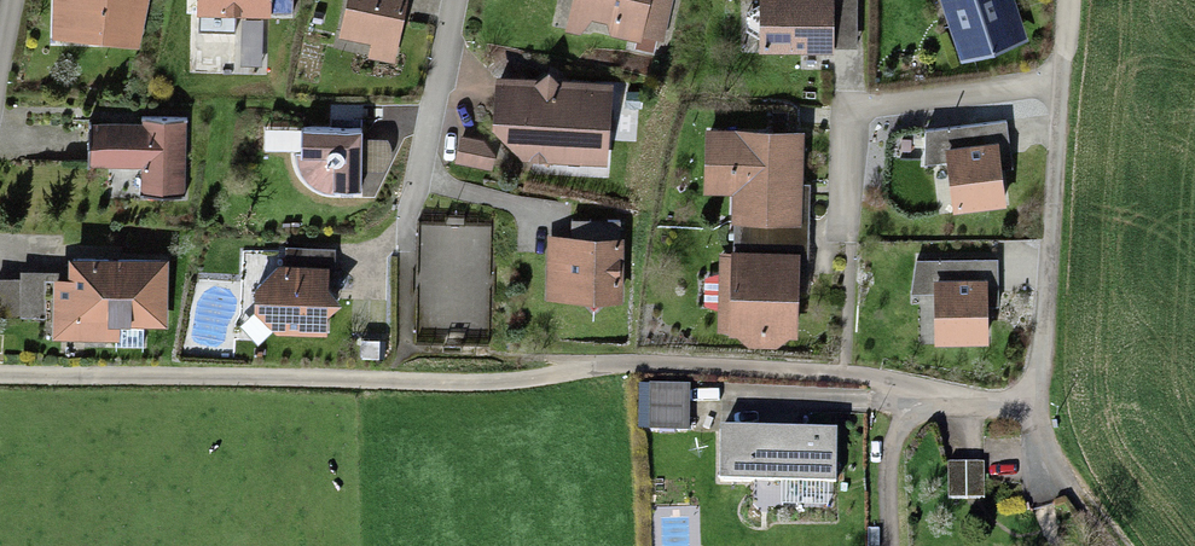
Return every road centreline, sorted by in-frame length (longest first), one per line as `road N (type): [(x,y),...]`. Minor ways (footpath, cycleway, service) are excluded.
road 1 (track): [(0,377),(497,383),(632,365)]
road 2 (residential): [(1056,82),(1035,413)]
road 3 (residential): [(1056,82),(863,109),(851,124),(841,238)]
road 4 (residential): [(1035,413),(941,406),(901,425),(886,466),(886,545)]
road 5 (residential): [(453,0),(404,215),(403,252)]
road 6 (residential): [(1035,413),(1048,451),(1122,545)]

